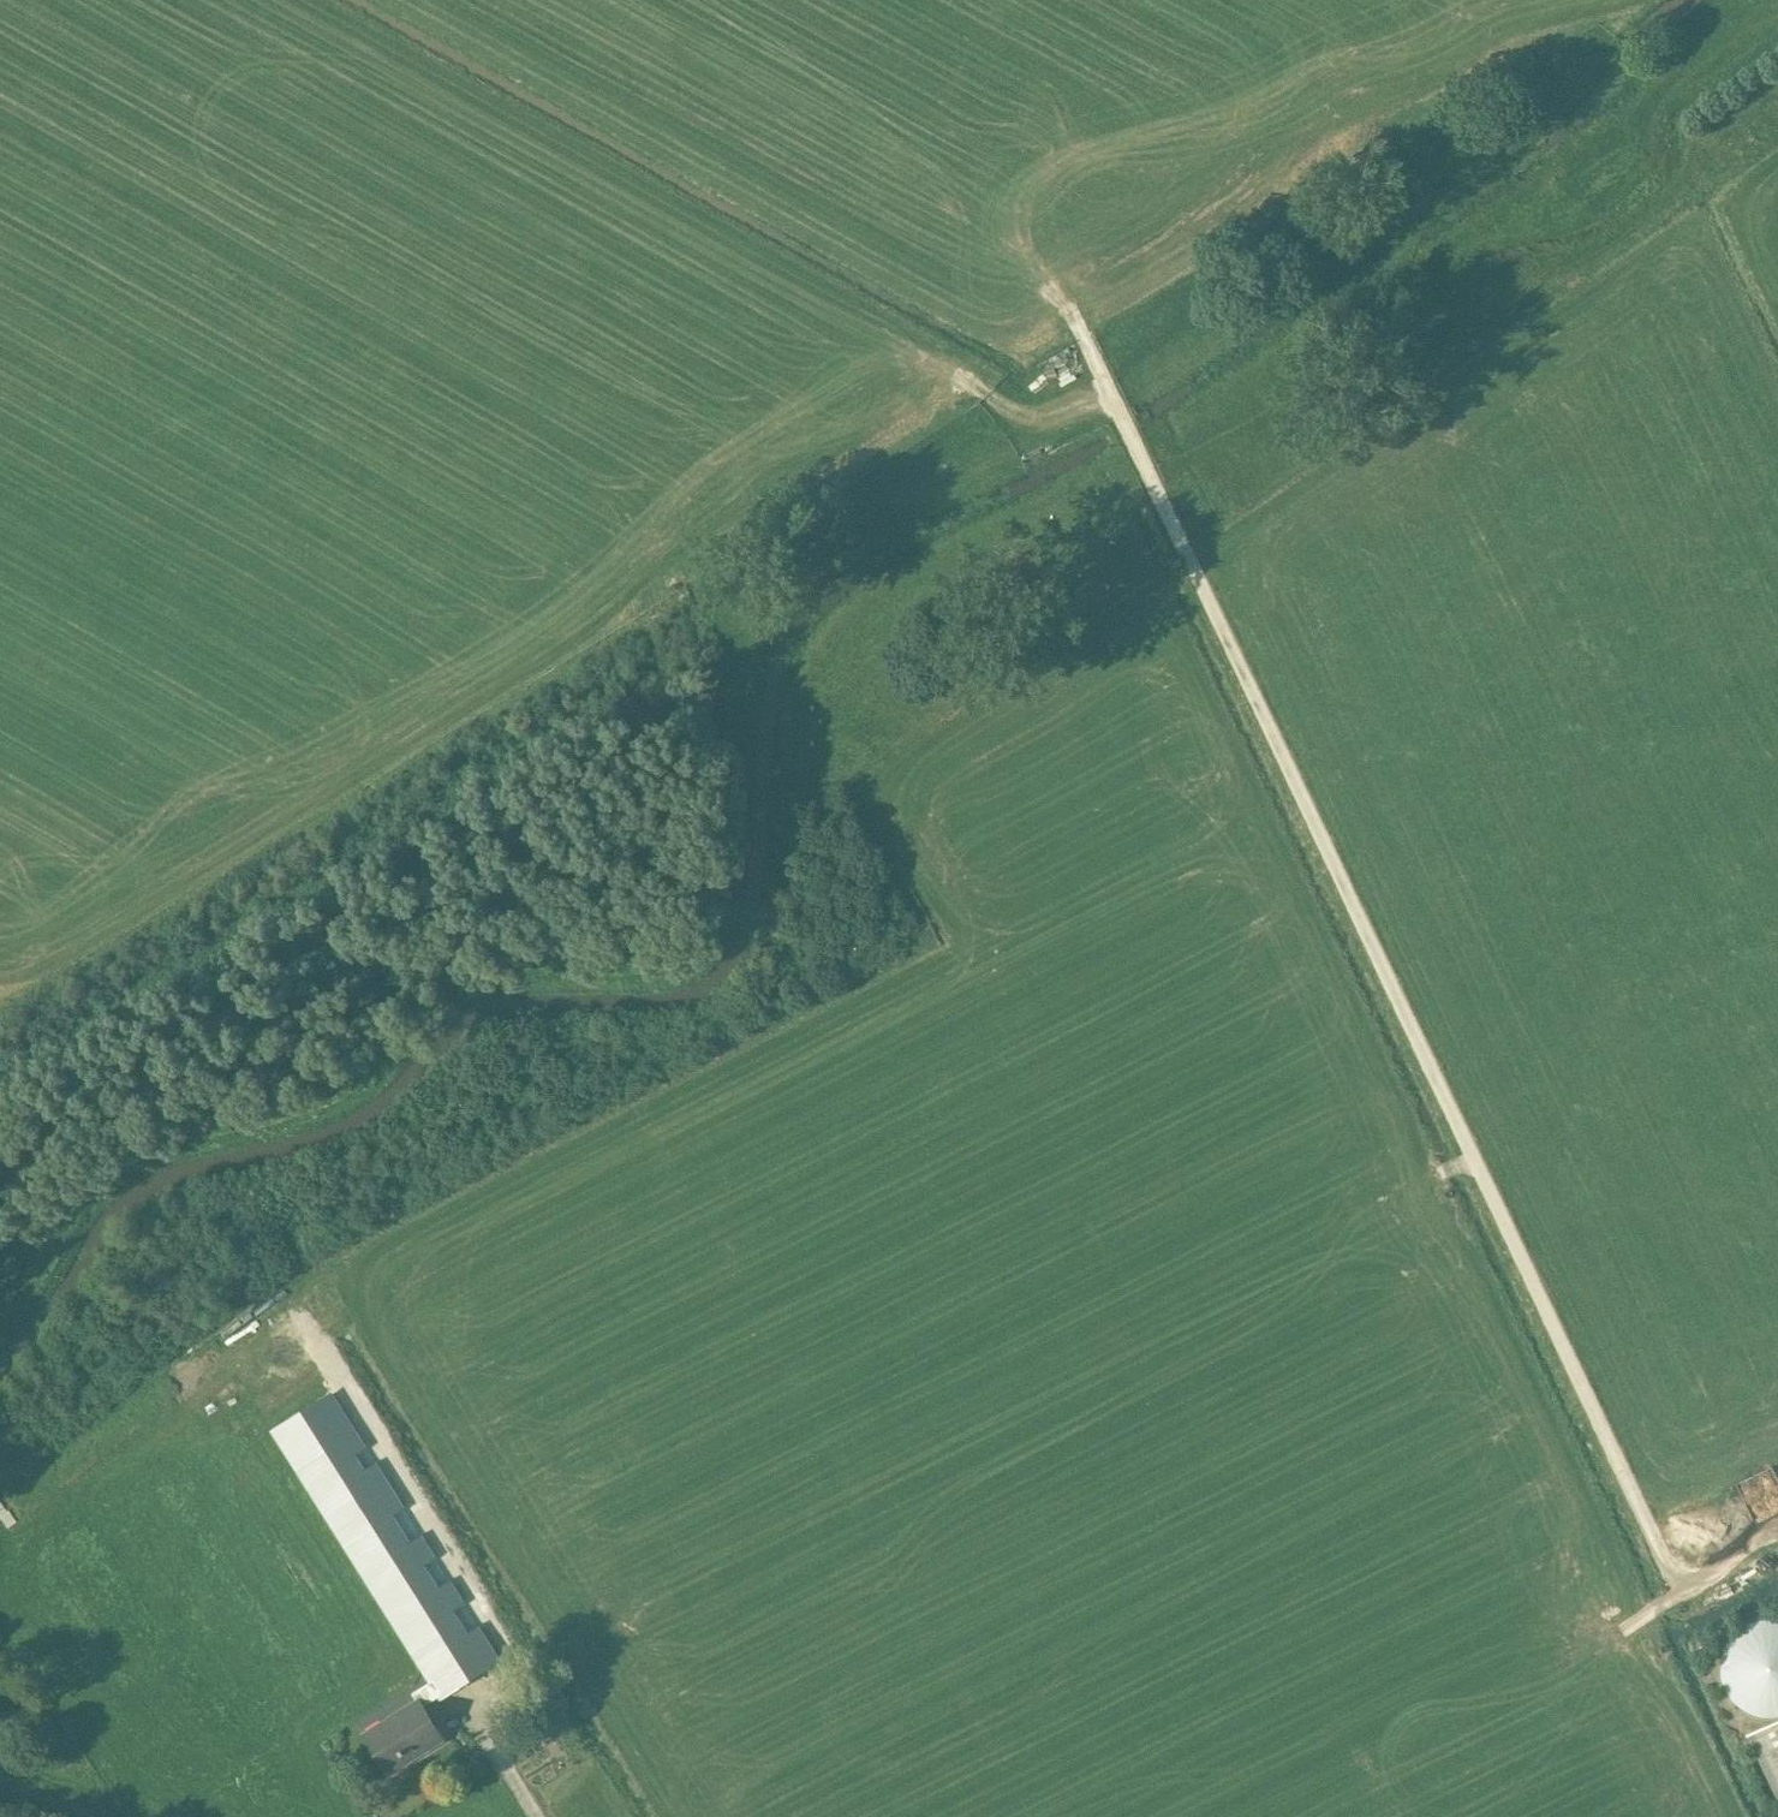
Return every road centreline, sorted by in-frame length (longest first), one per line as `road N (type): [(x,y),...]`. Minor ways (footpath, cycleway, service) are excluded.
road 1 (track): [(1476,1158),(1109,395)]
road 2 (track): [(1777,1532),(1688,1591),(1476,1158),(1438,1177)]
road 3 (track): [(954,370),(1009,411),(1049,419),(1109,395)]
road 4 (track): [(141,1806),(0,1757)]

